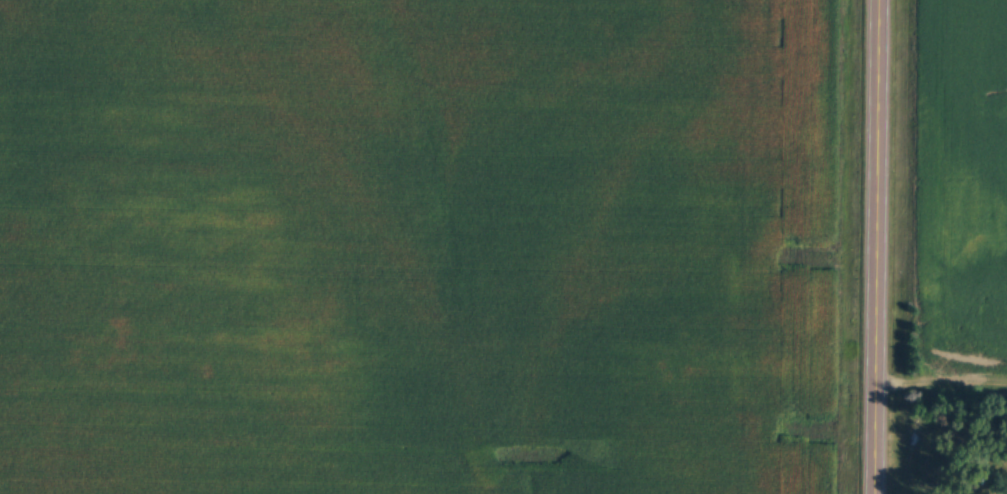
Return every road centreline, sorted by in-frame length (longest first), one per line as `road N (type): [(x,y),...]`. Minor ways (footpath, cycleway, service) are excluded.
road 1 (tertiary): [(875,493),(879,0)]

